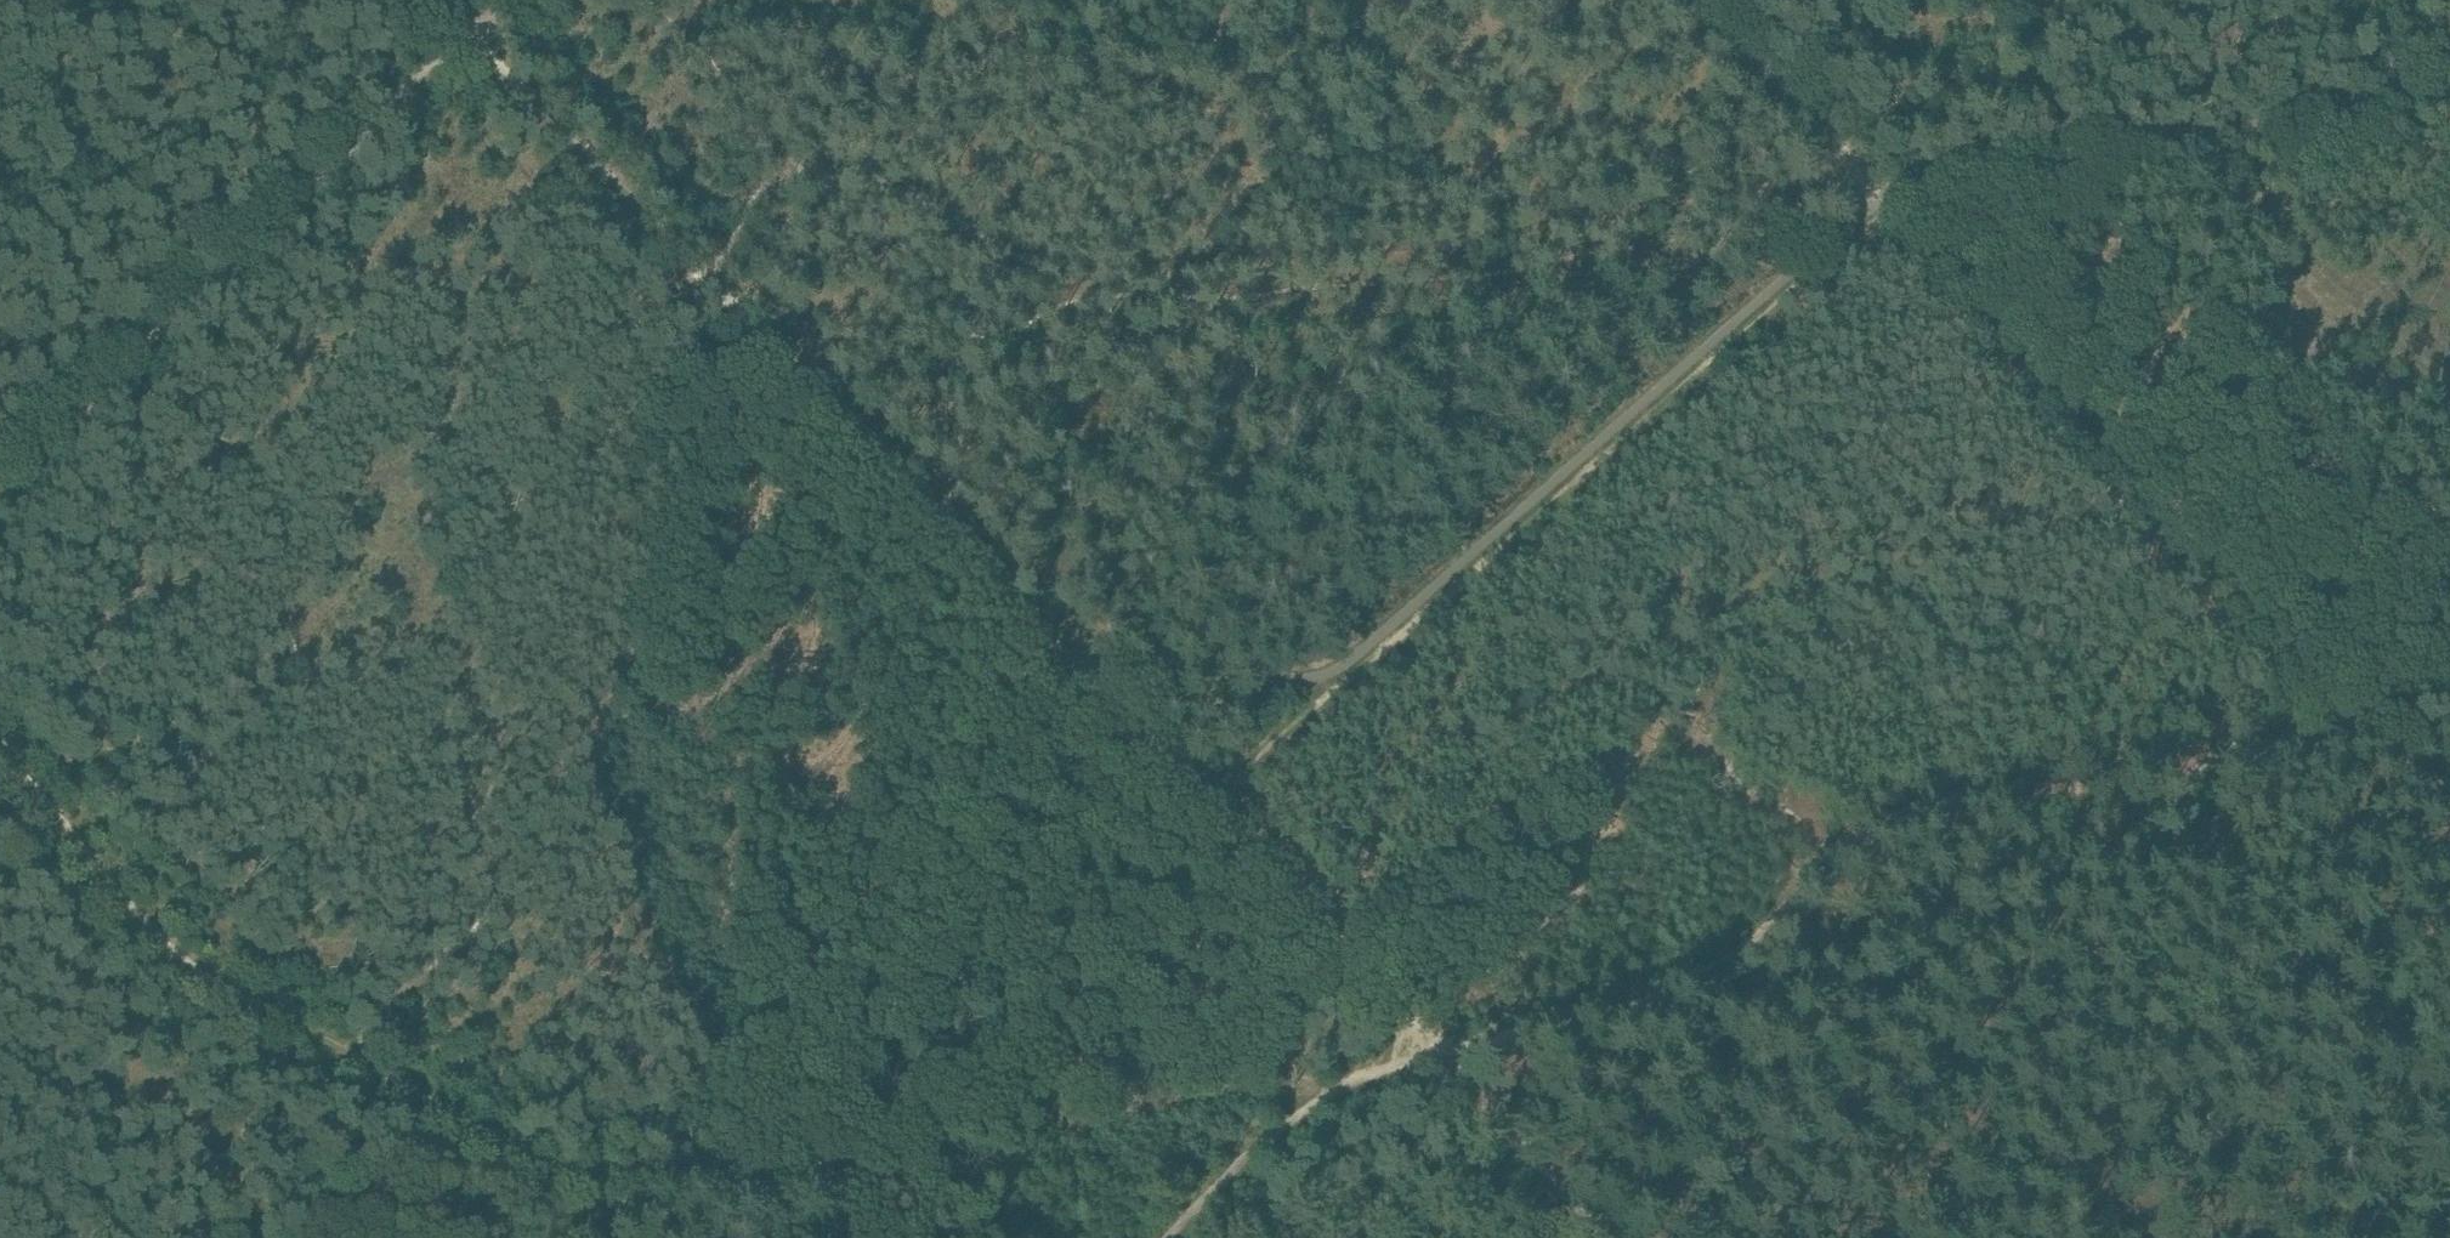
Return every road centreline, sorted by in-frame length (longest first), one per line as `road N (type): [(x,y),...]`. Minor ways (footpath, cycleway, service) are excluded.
road 1 (track): [(1456,1073),(1513,1045),(1659,994),(1753,941),(1861,829),(1907,802),(2385,738)]
road 2 (track): [(581,1237),(477,1129),(233,990),(162,940),(0,741)]
road 3 (track): [(38,446),(470,35)]
road 4 (track): [(1425,1038),(1073,661)]
road 5 (track): [(1425,1038),(1261,1140),(1165,1237)]
road 6 (track): [(1871,206),(1677,0)]
road 7 (track): [(1425,1038),(1613,1237)]

